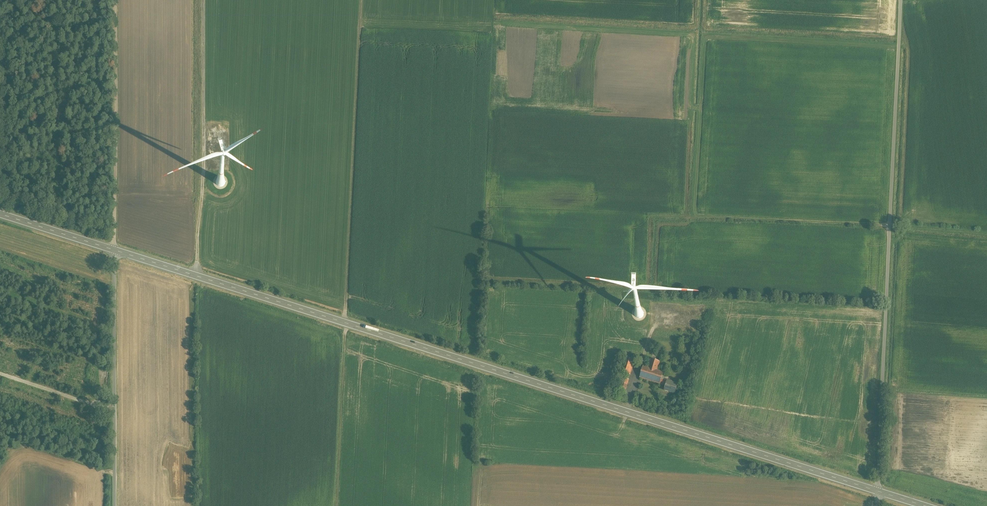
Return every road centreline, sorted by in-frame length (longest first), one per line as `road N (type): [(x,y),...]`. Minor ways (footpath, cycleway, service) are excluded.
road 1 (secondary): [(114,250),(878,491)]
road 2 (unclassified): [(878,491),(902,0)]
road 3 (track): [(345,324),(361,0)]
road 4 (track): [(194,276),(203,0)]
road 5 (unclassified): [(115,505),(114,250)]
road 6 (track): [(114,250),(114,0)]
road 7 (track): [(891,226),(664,218)]

